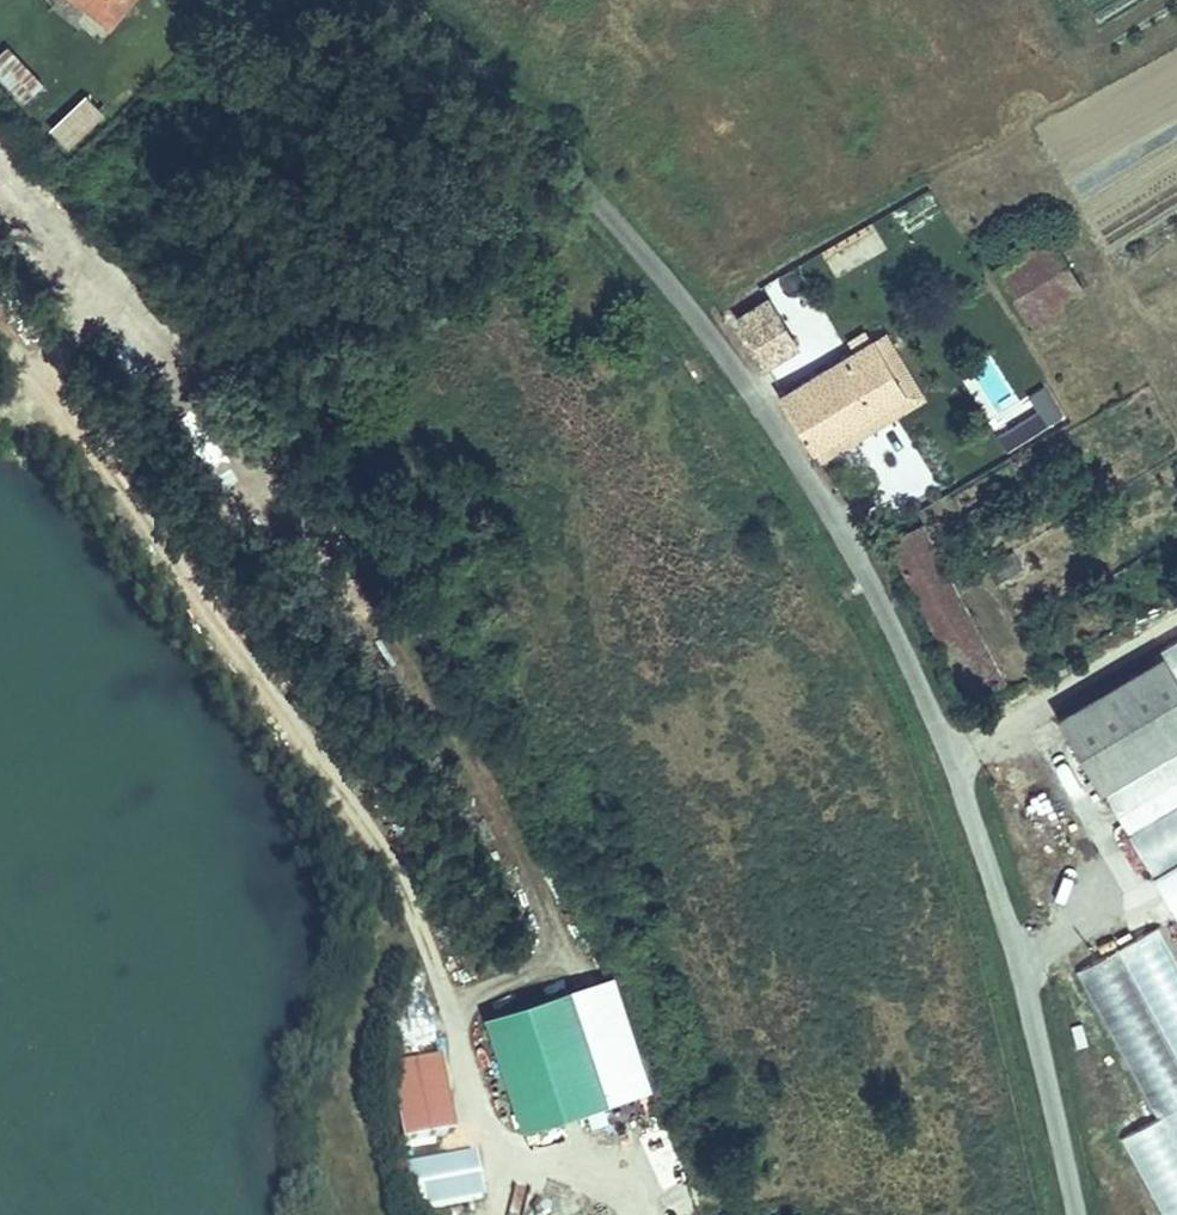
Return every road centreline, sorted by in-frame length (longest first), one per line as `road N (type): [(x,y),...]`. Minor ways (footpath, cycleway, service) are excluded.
road 1 (unclassified): [(397,0),(646,258),(803,466),(860,563),(982,846),(1033,1011),(1076,1214)]
road 2 (track): [(0,169),(252,451),(495,793),(598,977),(631,1095),(606,1184)]
road 3 (track): [(0,312),(78,396),(322,750),(401,910),(480,1102),(531,1161),(606,1184)]

